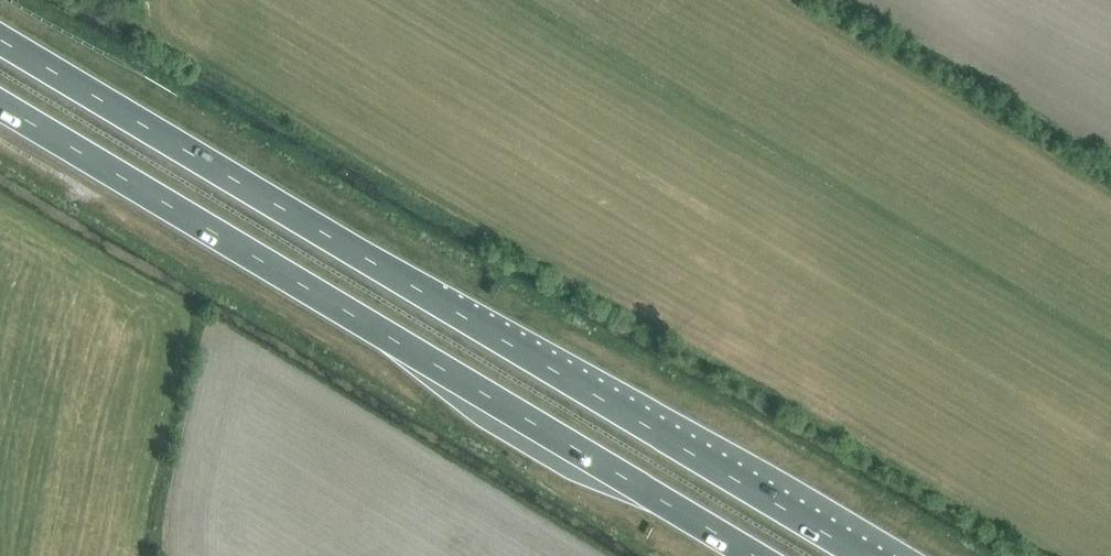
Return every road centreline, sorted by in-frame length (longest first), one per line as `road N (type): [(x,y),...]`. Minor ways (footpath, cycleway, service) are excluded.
road 1 (trunk): [(864,555),(0,41)]
road 2 (trunk): [(0,105),(756,555)]

